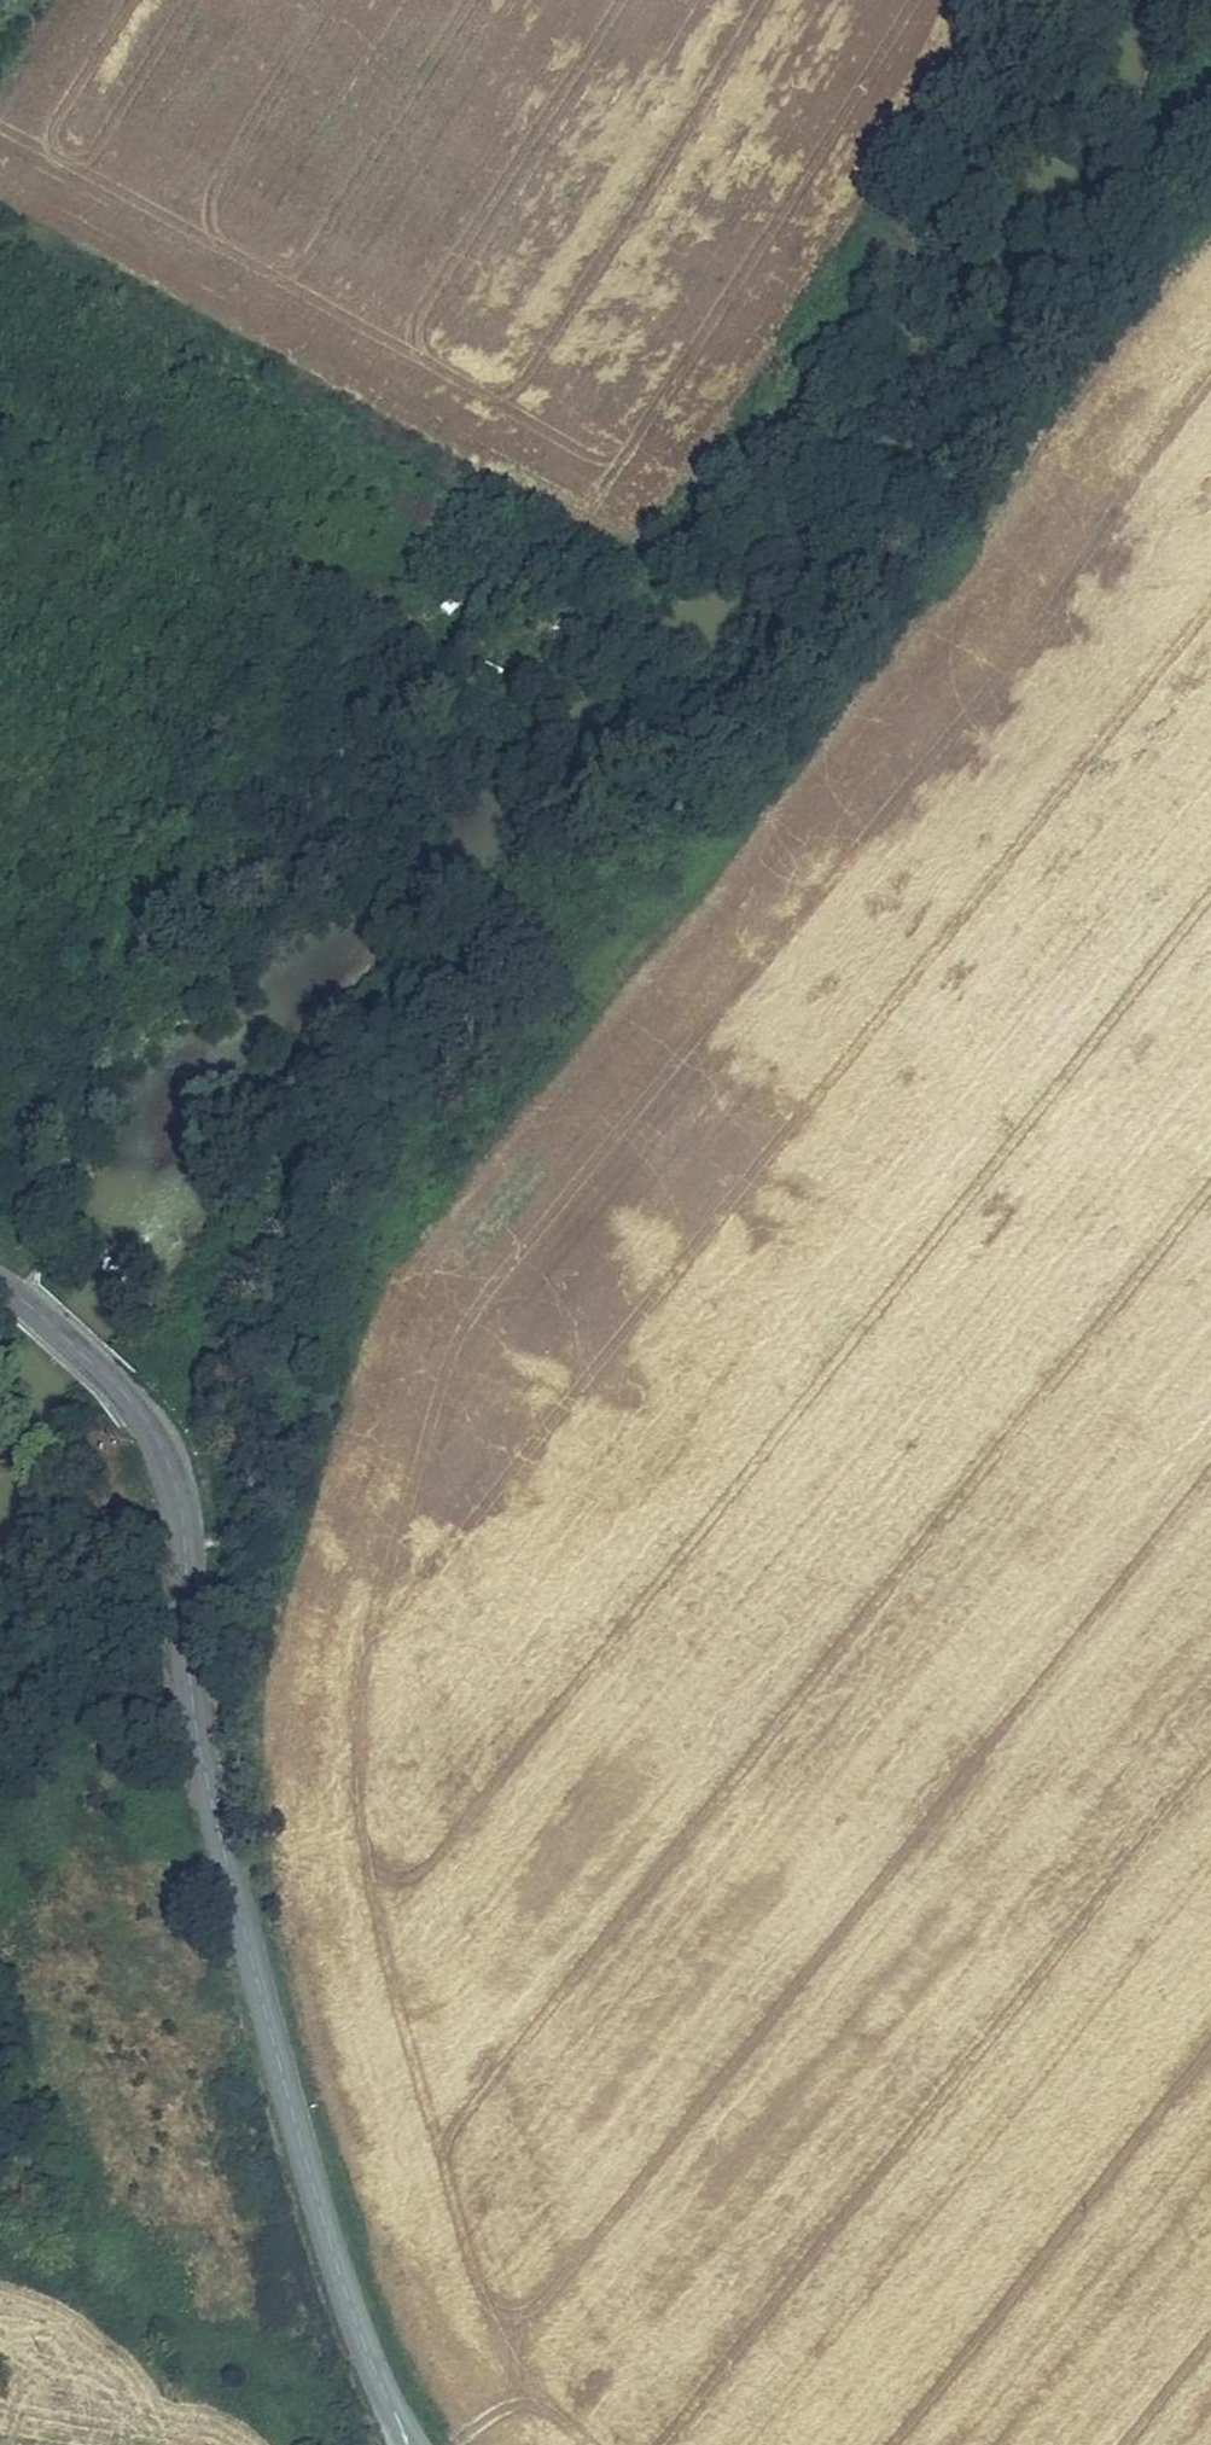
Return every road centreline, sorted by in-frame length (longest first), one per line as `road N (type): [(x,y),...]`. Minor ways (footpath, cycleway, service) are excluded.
road 1 (tertiary): [(0,1293),(143,1415),(182,1500),(195,1727),(232,1881),(335,2259),(412,2444)]

